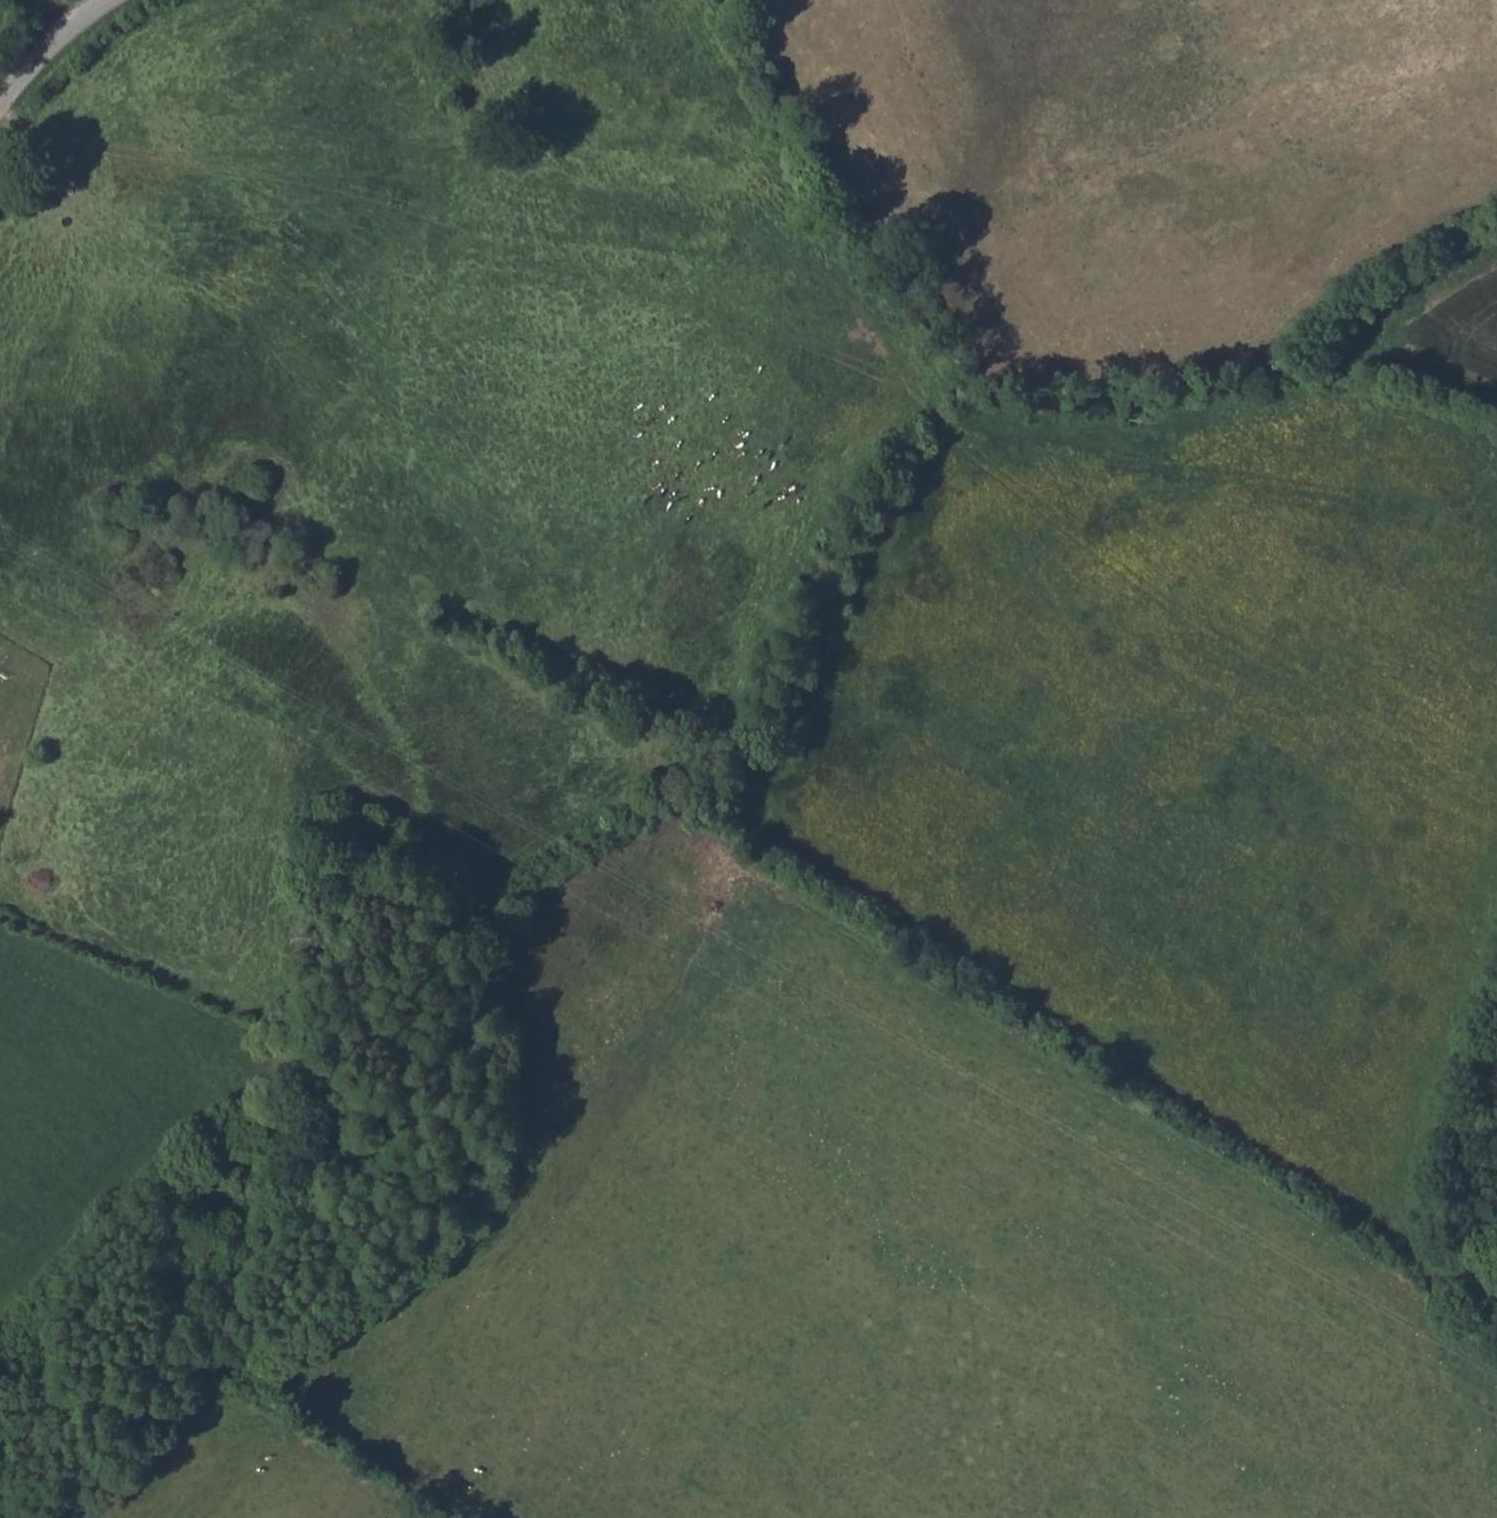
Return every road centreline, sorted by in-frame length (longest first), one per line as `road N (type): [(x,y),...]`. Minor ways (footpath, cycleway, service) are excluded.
road 1 (unclassified): [(0,101),(75,25),(115,0)]

